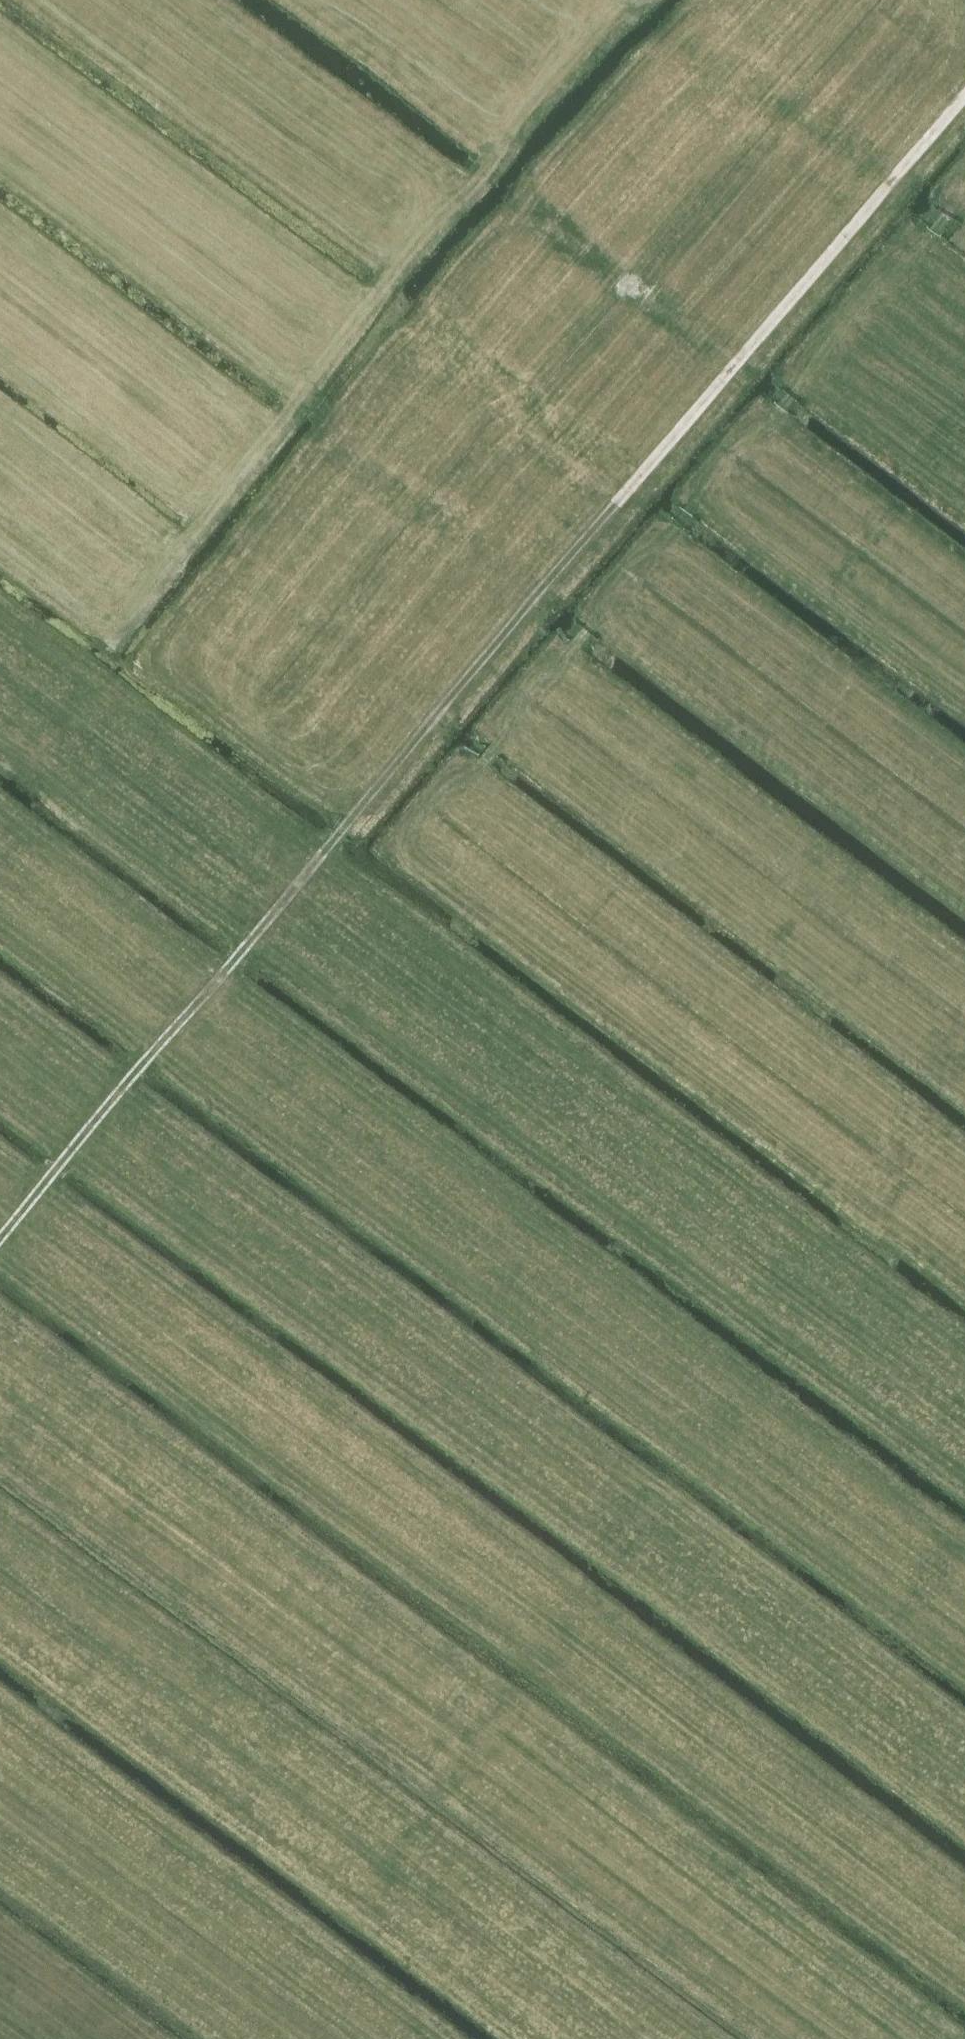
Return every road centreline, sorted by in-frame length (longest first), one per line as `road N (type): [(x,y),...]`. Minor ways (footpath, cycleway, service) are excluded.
road 1 (track): [(0,1236),(964,96)]
road 2 (track): [(0,1708),(438,2038)]

